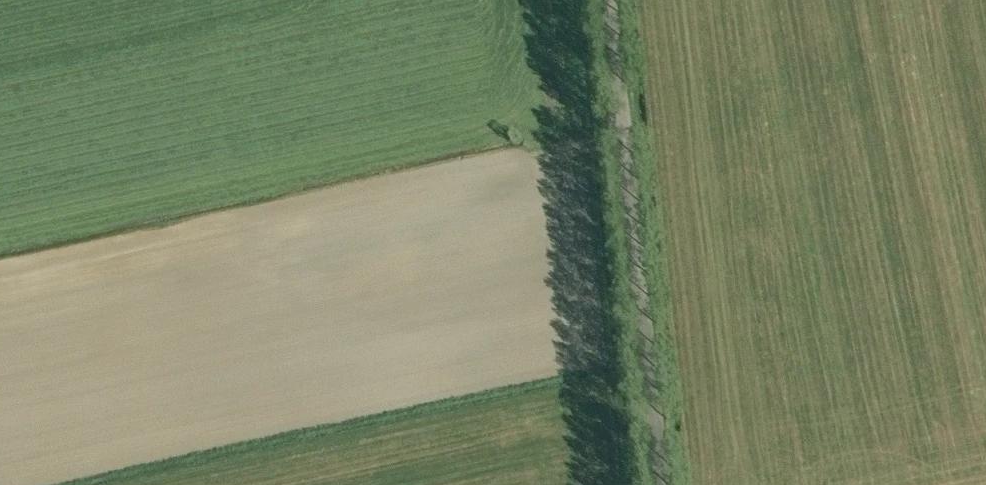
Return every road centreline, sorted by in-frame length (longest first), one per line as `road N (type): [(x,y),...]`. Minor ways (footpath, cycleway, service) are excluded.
road 1 (tertiary): [(662,484),(605,0)]

